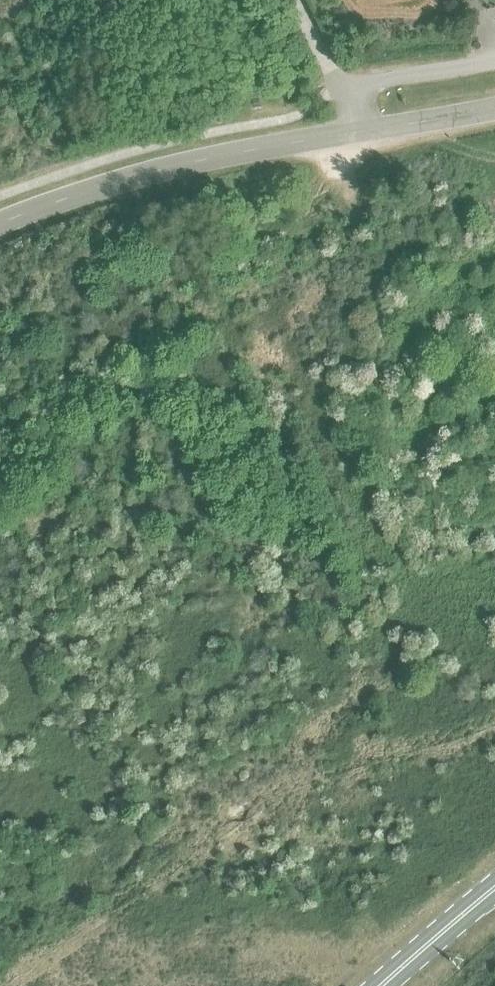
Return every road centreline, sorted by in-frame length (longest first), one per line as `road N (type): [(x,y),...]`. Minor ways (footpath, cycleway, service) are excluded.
road 1 (track): [(375,562),(338,522),(325,491),(314,405),(281,330),(282,309),(328,219),(351,133)]
road 2 (unclassified): [(0,223),(131,179),(351,133)]
road 3 (track): [(288,349),(227,323),(211,285),(216,270),(331,194)]
road 4 (unclassified): [(351,133),(345,89),(494,58)]
road 5 (primary): [(380,985),(494,887)]
road 6 (unclassified): [(351,133),(494,108)]

